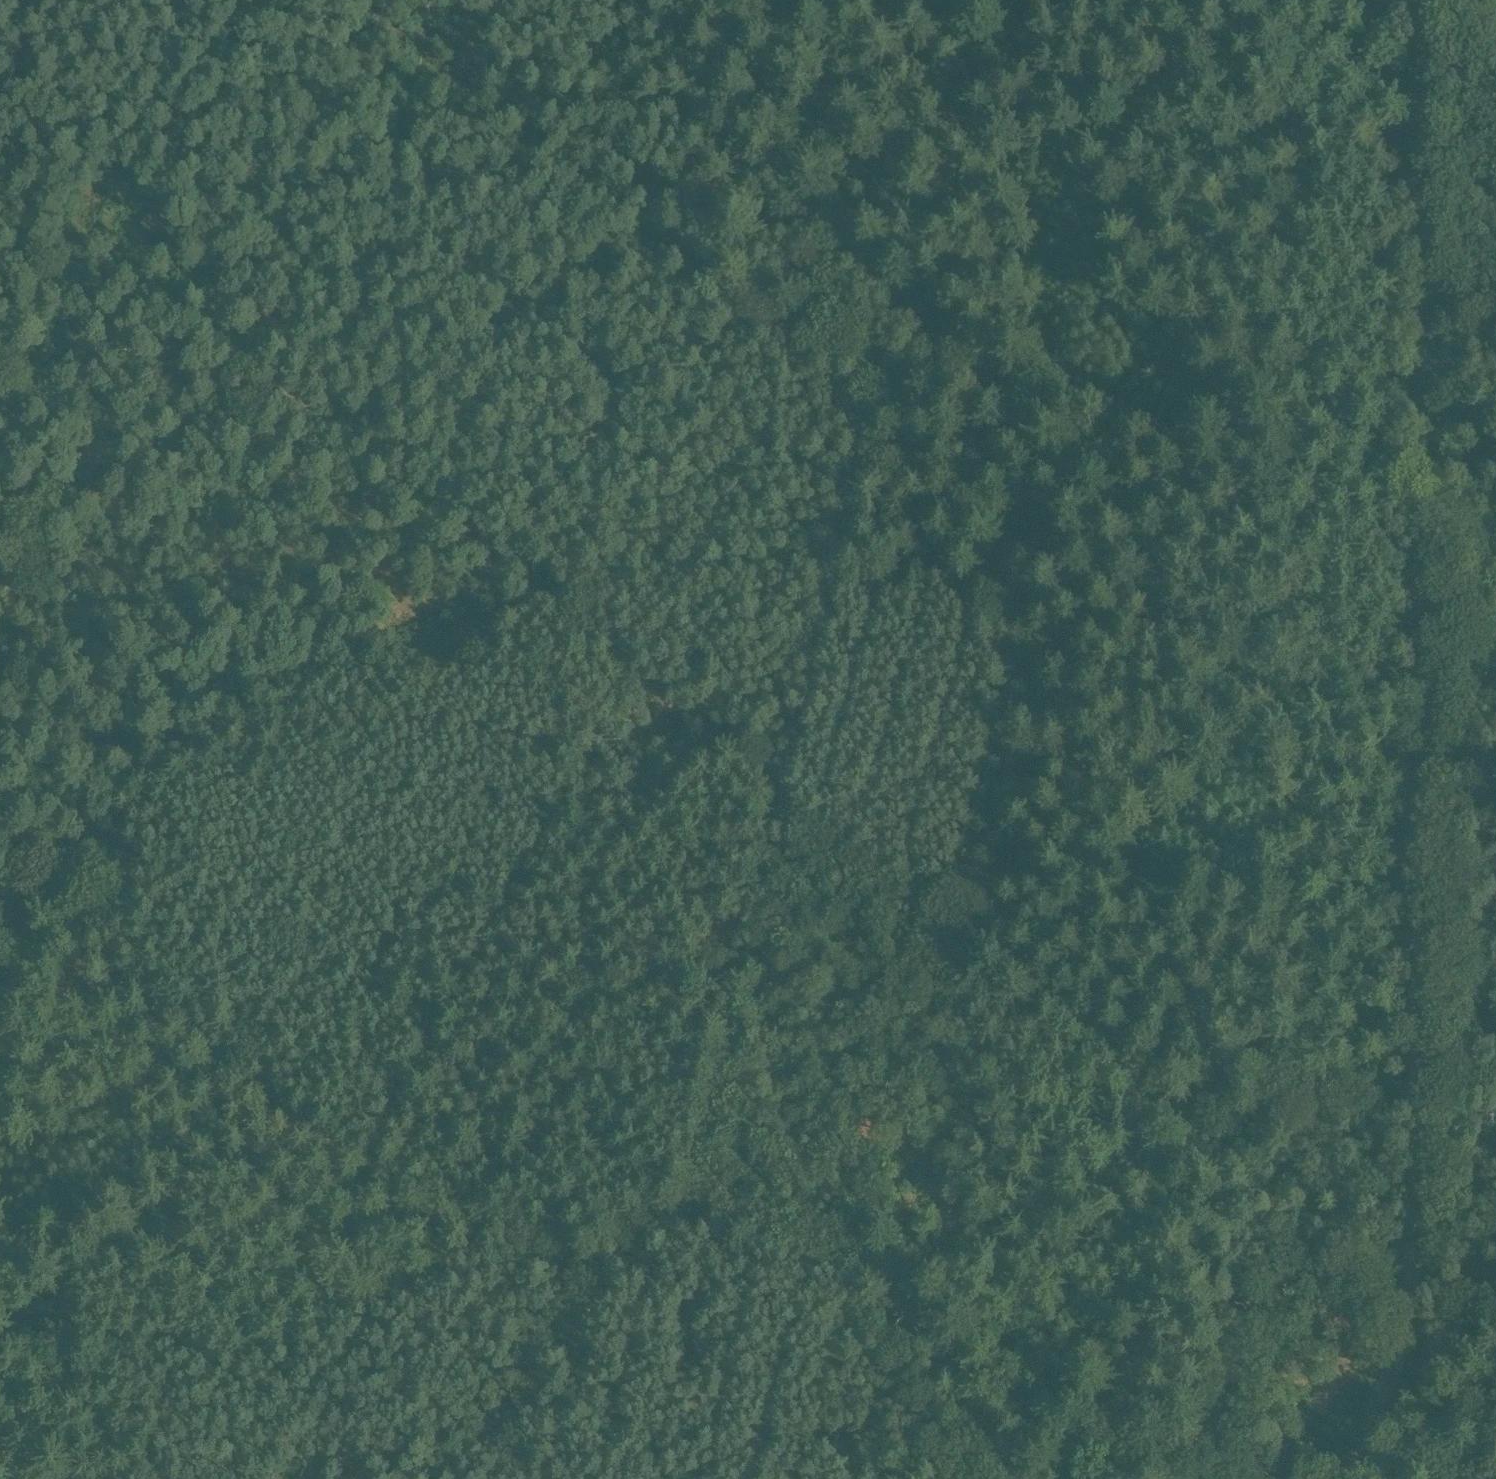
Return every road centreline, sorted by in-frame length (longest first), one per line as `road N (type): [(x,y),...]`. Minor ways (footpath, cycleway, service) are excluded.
road 1 (unclassified): [(1340,1478),(1427,1281),(1427,0)]
road 2 (track): [(1427,1281),(1495,1137)]

